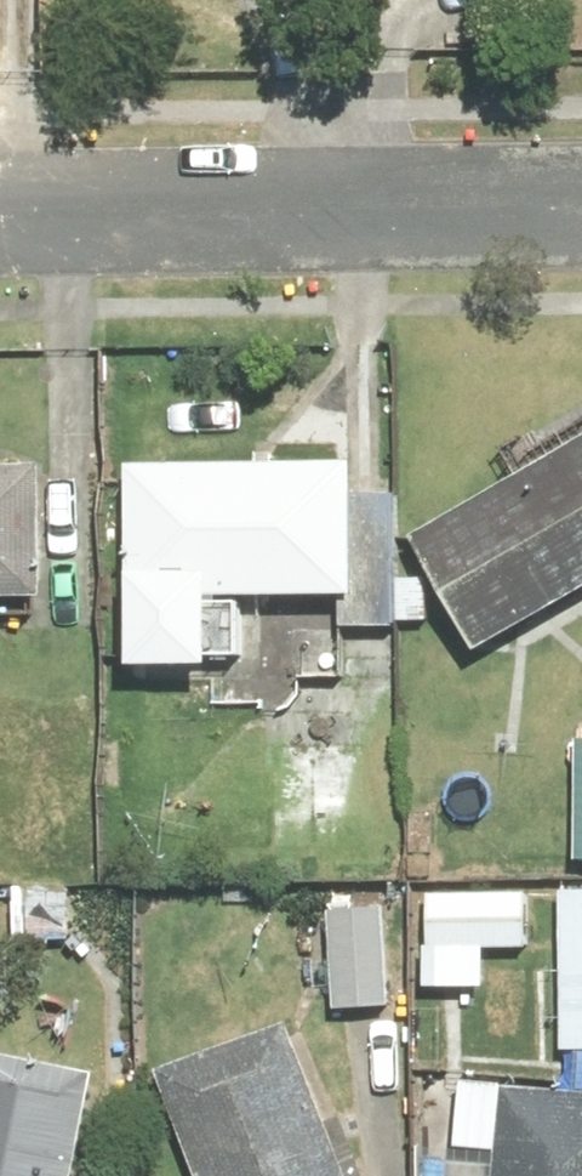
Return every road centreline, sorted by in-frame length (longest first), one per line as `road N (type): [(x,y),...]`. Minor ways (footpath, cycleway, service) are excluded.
road 1 (residential): [(0,207),(581,193)]

